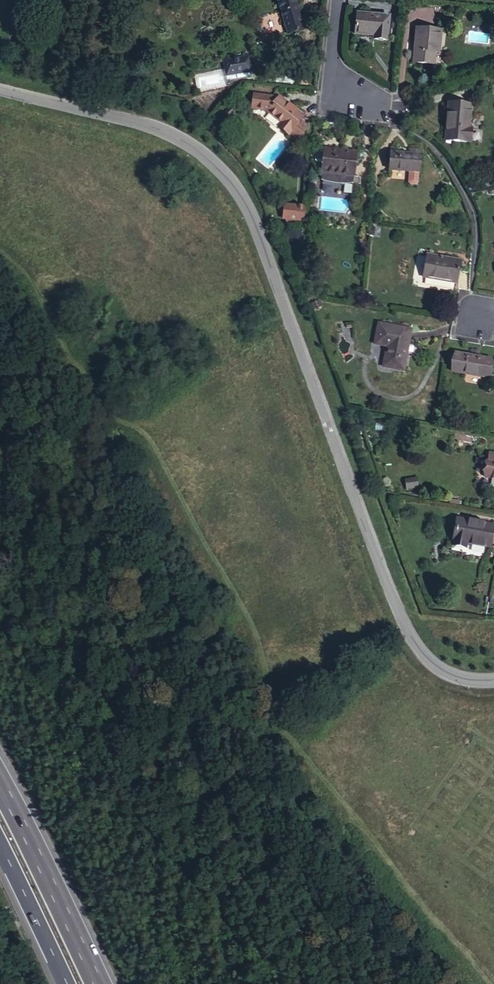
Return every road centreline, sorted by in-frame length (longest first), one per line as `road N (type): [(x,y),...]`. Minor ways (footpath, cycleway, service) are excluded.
road 1 (unclassified): [(0,92),(159,130),(198,150),(235,186),(409,645),(451,682),(493,681)]
road 2 (trunk): [(100,983),(0,778)]
road 3 (trunk): [(0,842),(68,983)]

